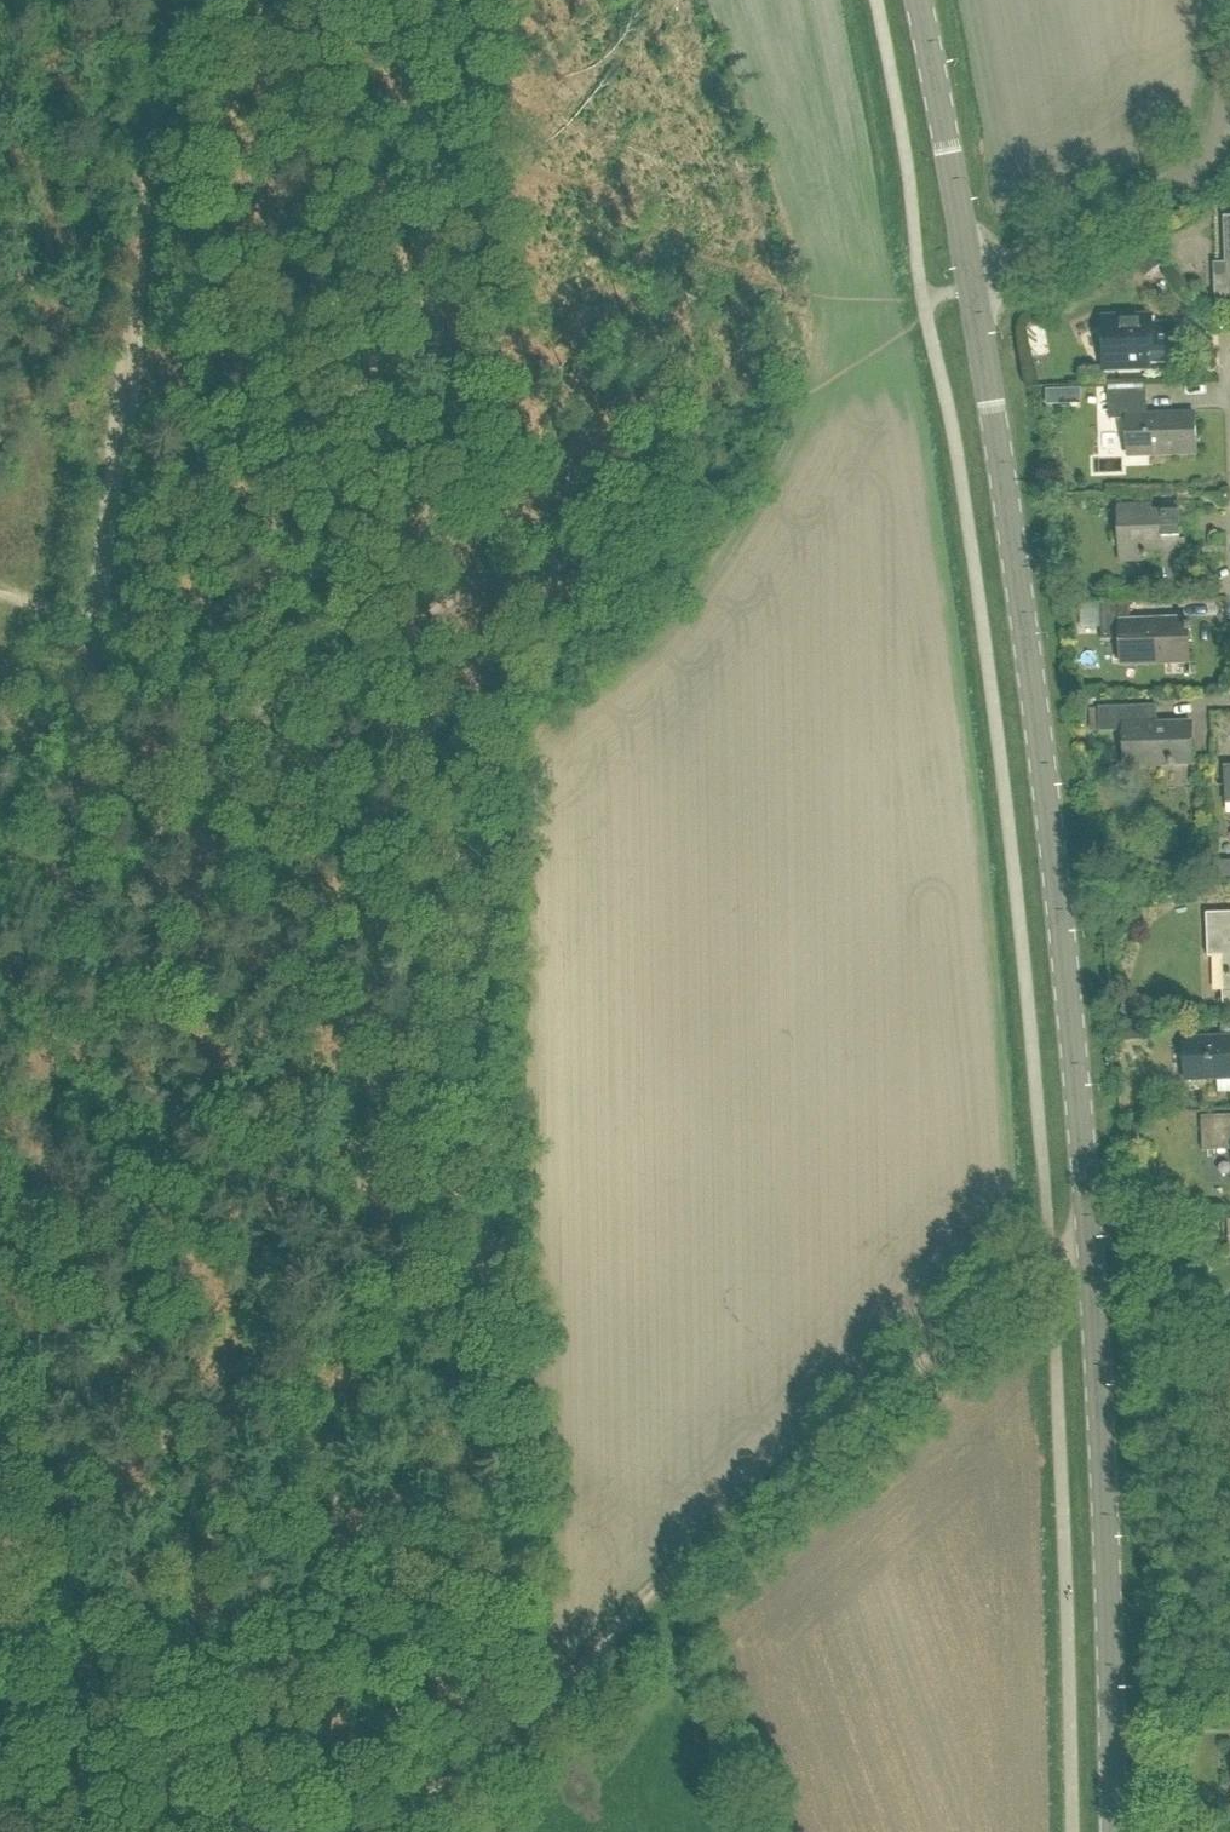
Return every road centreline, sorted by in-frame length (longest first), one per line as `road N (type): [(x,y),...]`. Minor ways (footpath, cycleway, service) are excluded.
road 1 (tertiary): [(1115,1831),(1091,1201),(1038,707),(974,285)]
road 2 (track): [(172,0),(78,811),(477,593)]
road 3 (track): [(78,811),(0,1481)]
road 4 (unclassified): [(974,285),(1086,235),(1211,158),(1229,85)]
road 5 (tertiary): [(974,285),(919,0)]

